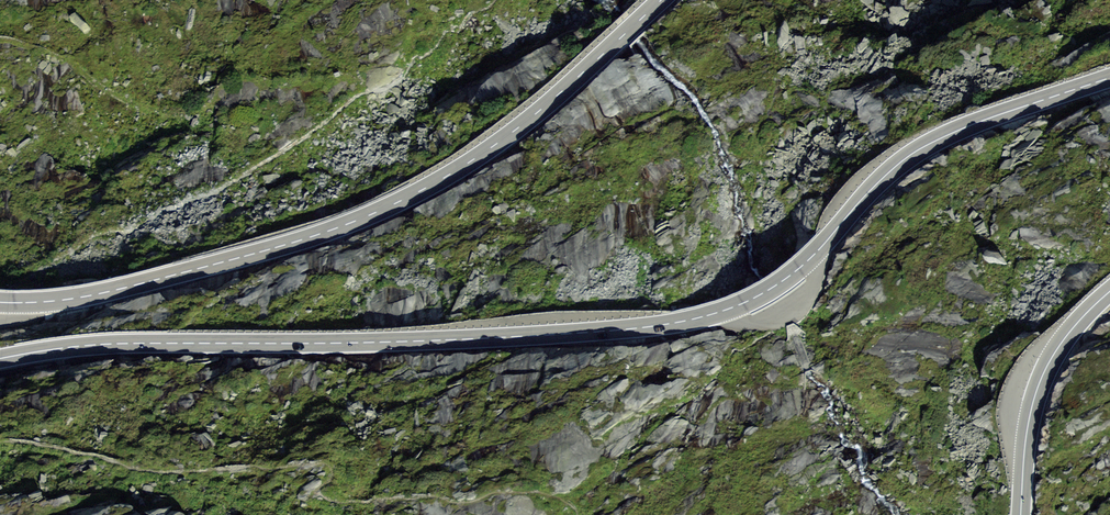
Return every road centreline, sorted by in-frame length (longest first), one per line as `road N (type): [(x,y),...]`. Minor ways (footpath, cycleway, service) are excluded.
road 1 (primary): [(1109,78),(922,148),(792,274),(705,316),(528,336),(89,345),(0,359)]
road 2 (primary): [(0,302),(110,292),(308,238),(402,200),(536,114),(661,0)]
road 3 (primary): [(1021,514),(1038,386),(1060,346),(1109,291)]

